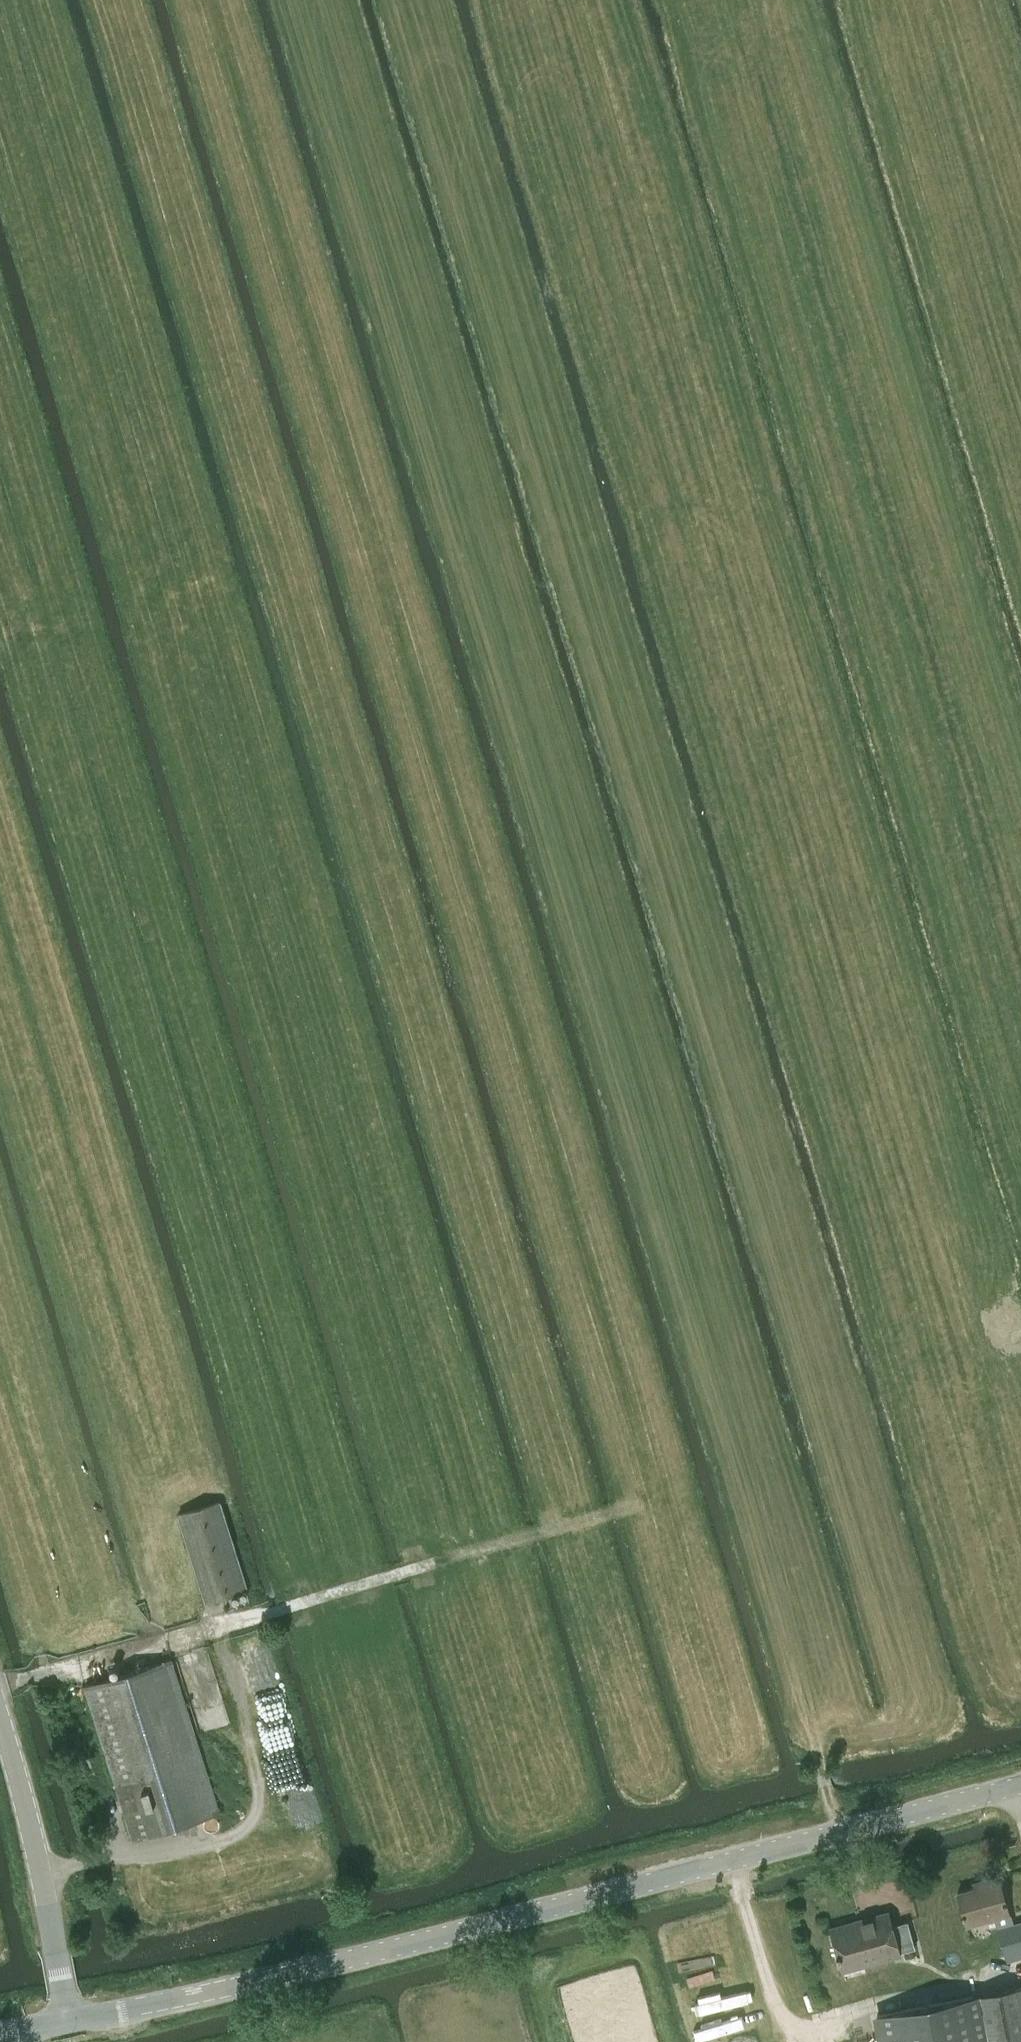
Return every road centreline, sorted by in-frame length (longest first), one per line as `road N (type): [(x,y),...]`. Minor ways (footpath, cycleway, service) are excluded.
road 1 (unclassified): [(69,2020),(534,1917),(1020,1780)]
road 2 (unclassified): [(69,2020),(0,1718)]

